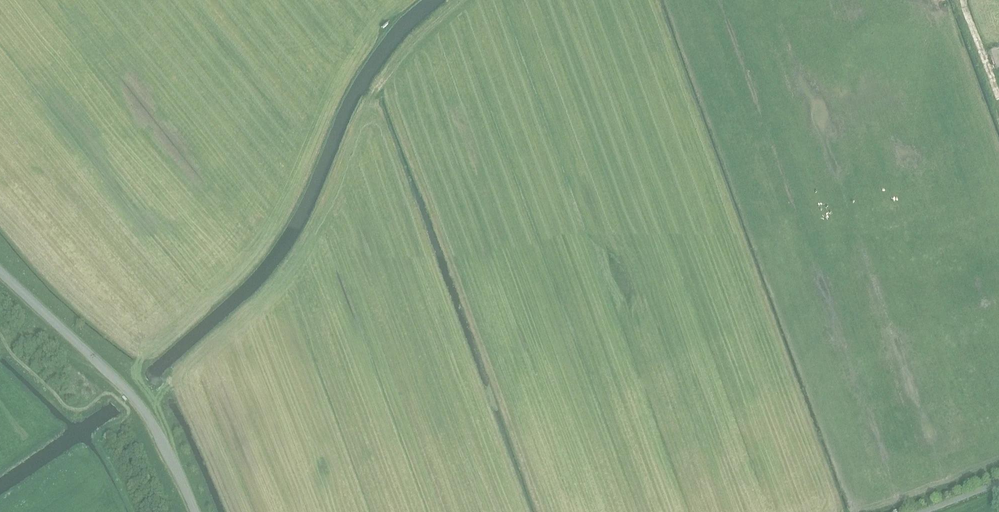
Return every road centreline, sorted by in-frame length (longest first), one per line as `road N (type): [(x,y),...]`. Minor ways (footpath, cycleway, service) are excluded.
road 1 (unclassified): [(194,511),(167,451),(129,395),(0,272)]

